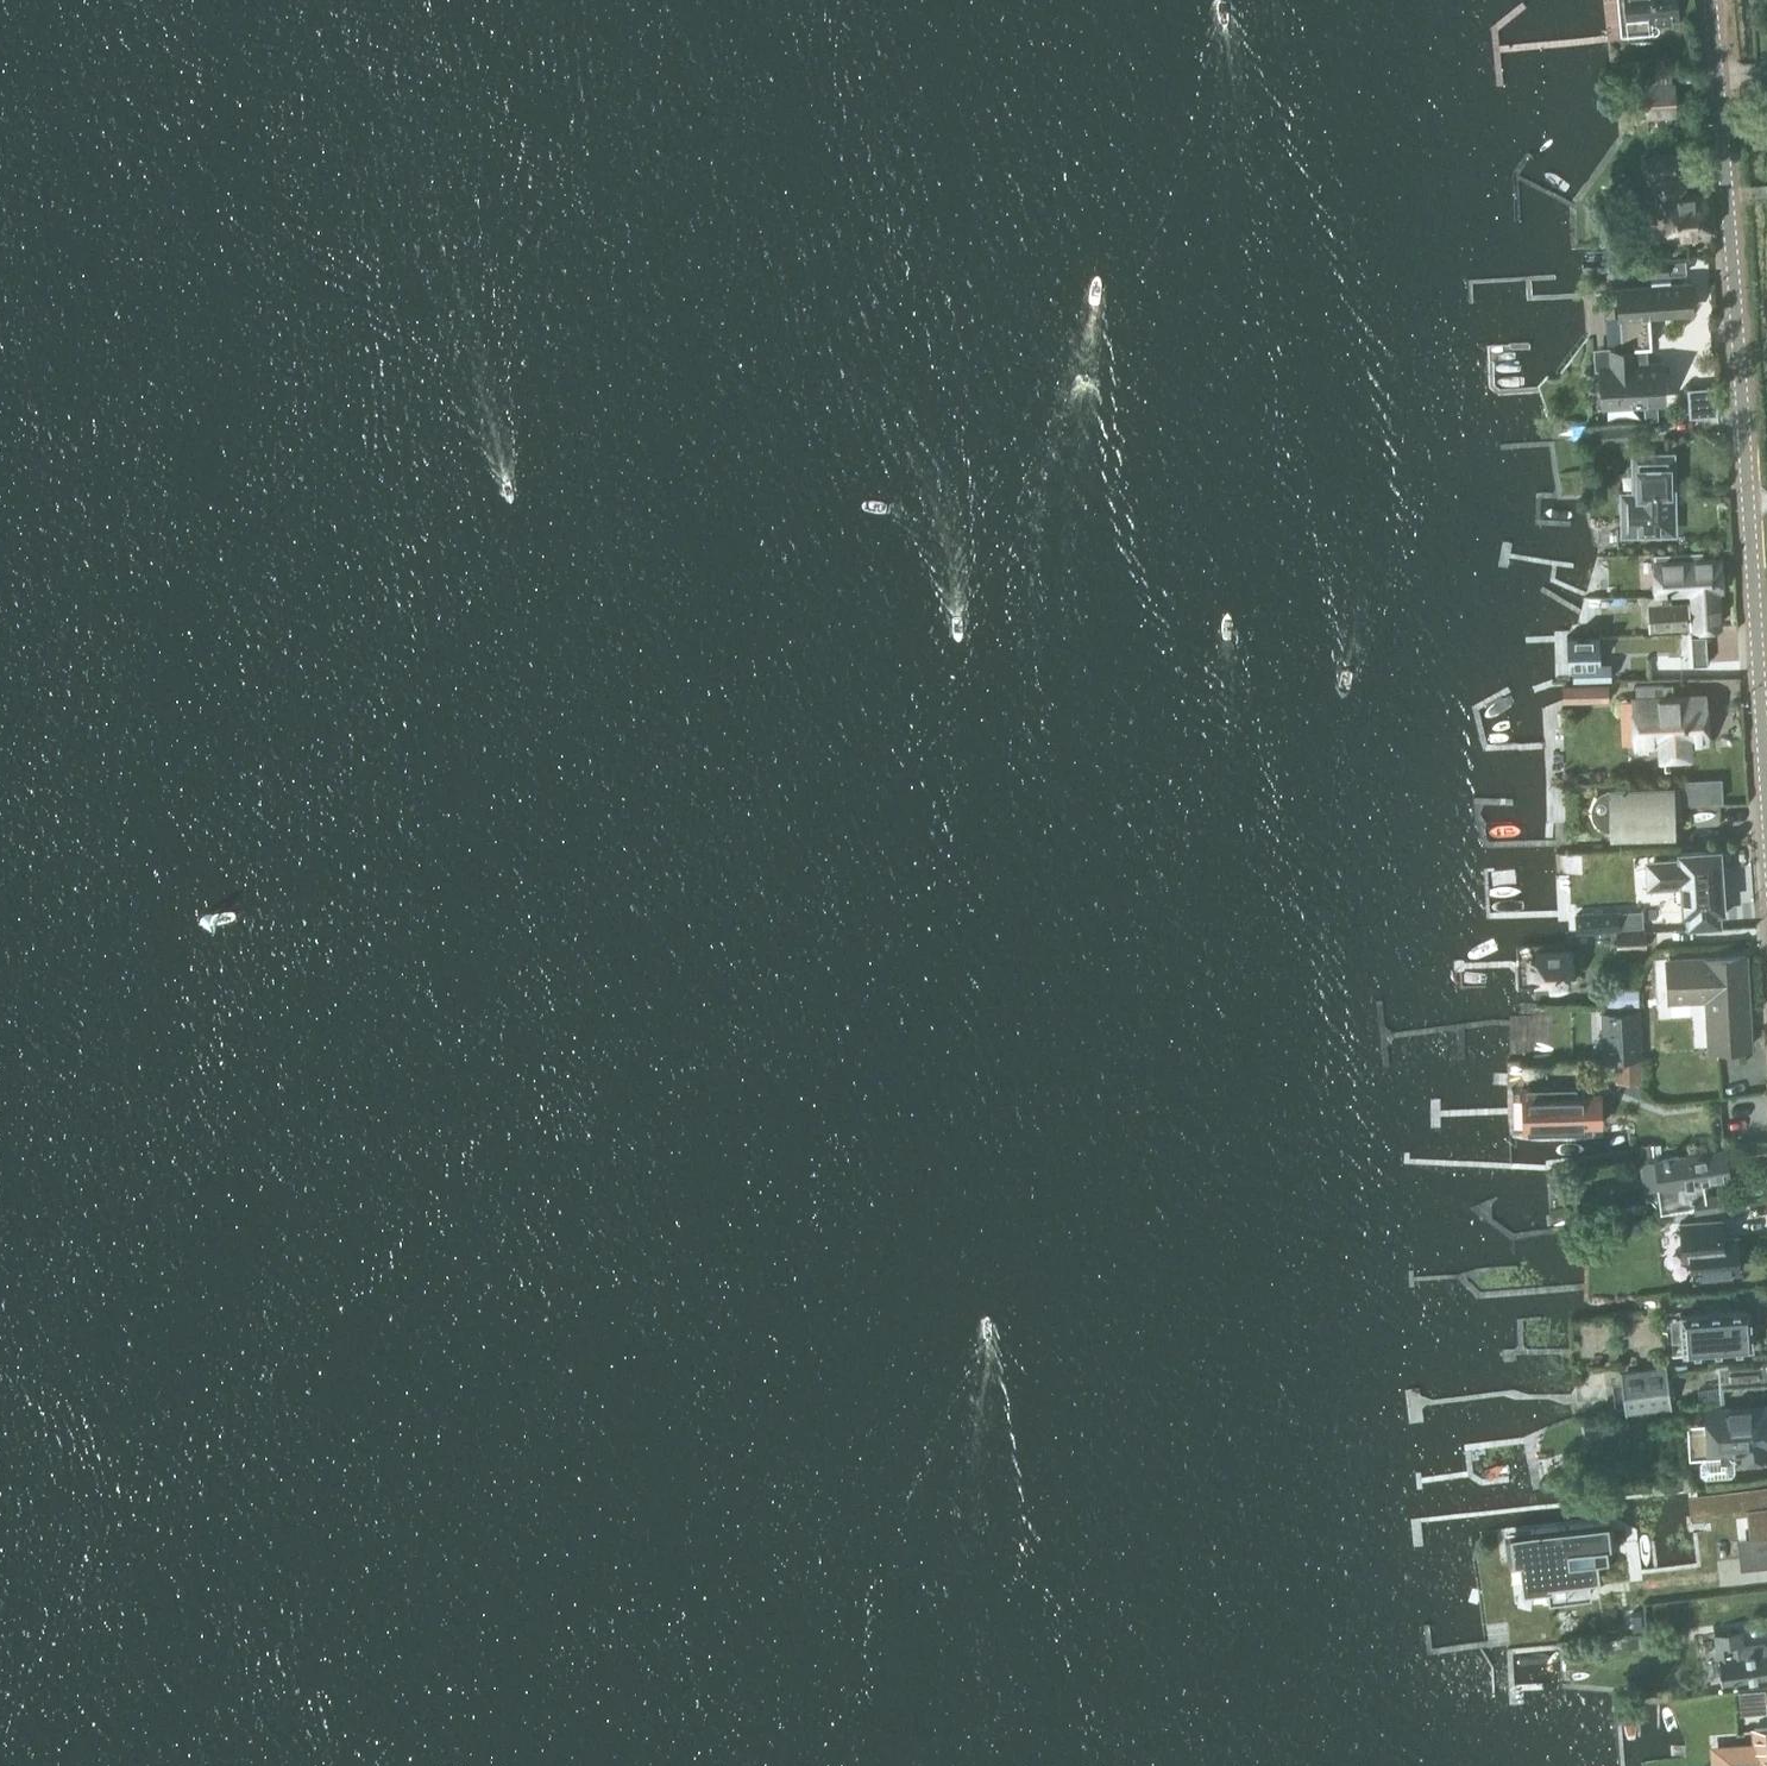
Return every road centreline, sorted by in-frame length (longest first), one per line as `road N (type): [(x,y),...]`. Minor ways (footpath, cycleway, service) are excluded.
road 1 (tertiary): [(1766,782),(1713,0)]

